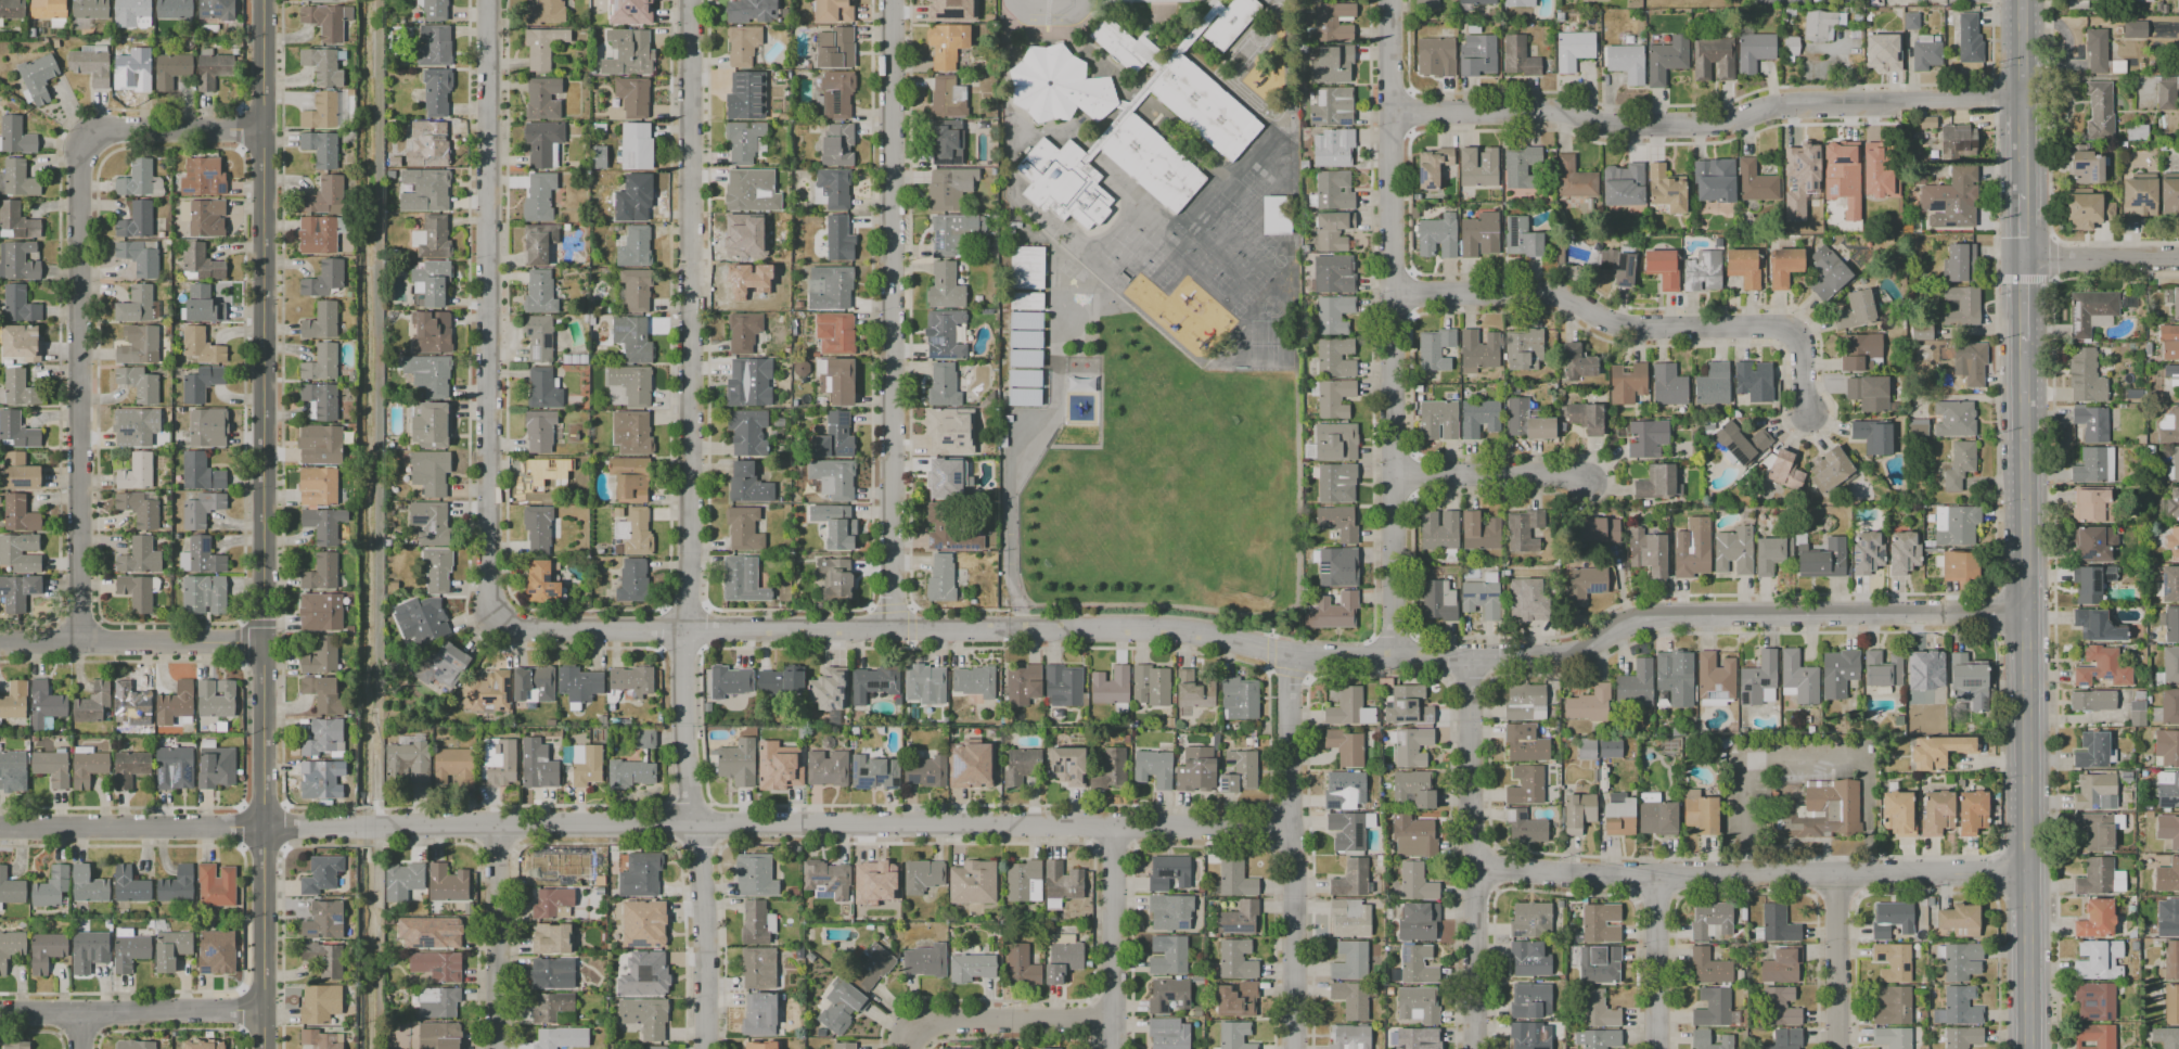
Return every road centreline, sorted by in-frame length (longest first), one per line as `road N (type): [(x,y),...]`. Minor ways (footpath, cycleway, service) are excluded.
road 1 (residential): [(2026,613),(1664,614),(1565,655),(1446,657),(1290,656),(1154,629),(490,630)]
road 2 (residential): [(690,0),(683,721),(701,849),(706,1048)]
road 3 (tertiary): [(264,0),(264,1048)]
road 4 (residential): [(1293,832),(1095,824),(265,828)]
road 5 (secondary): [(2024,340),(2029,1048)]
road 6 (residential): [(264,129),(99,131),(78,158),(79,642)]
road 7 (residential): [(1390,0),(1395,656)]
road 8 (residential): [(1390,113),(1559,112),(1613,126),(1705,125),(1797,105),(2023,99)]
road 9 (residential): [(487,0),(490,630)]
road 10 (residential): [(888,0),(892,629)]
road 11 (residential): [(2028,877),(1675,878),(1474,867)]
road 12 (residential): [(1808,413),(1802,346),(1782,328),(1631,329),(1554,293),(1392,295)]
road 13 (residential): [(1470,656),(1475,1048)]
road 14 (residential): [(265,828),(0,828)]
road 15 (residential): [(264,1012),(0,1013)]
road 16 (residential): [(264,643),(0,643)]
road 17 (residential): [(1114,1020),(950,1021),(912,1026),(907,1048)]
road 18 (residential): [(1114,826),(1114,1048)]
road 19 (residential): [(498,829),(498,1048)]
road 20 (residential): [(1293,832),(1294,1048)]
road 21 (residential): [(1588,483),(1556,475),(1394,476)]
road 22 (secondary): [(2022,0),(2023,193)]
road 23 (residential): [(1290,656),(1293,832)]
road 24 (residential): [(1655,877),(1657,1048)]
road 25 (residential): [(1837,877),(1838,1048)]
road 26 (residential): [(2178,261),(2023,258)]

